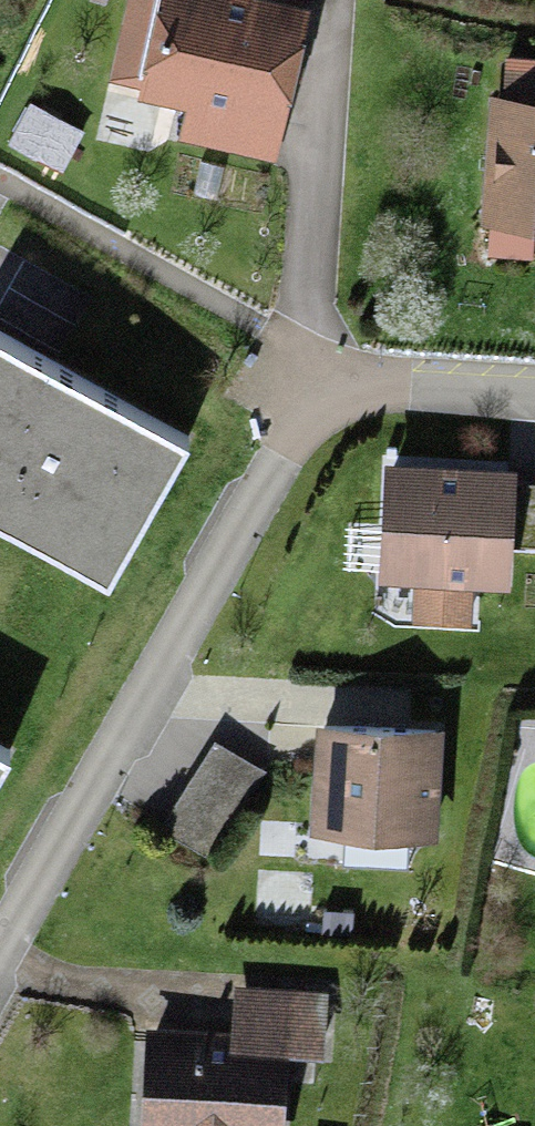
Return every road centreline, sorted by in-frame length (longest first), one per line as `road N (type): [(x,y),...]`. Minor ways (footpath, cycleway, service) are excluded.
road 1 (residential): [(534,394),(366,385),(314,407),(0,933)]

